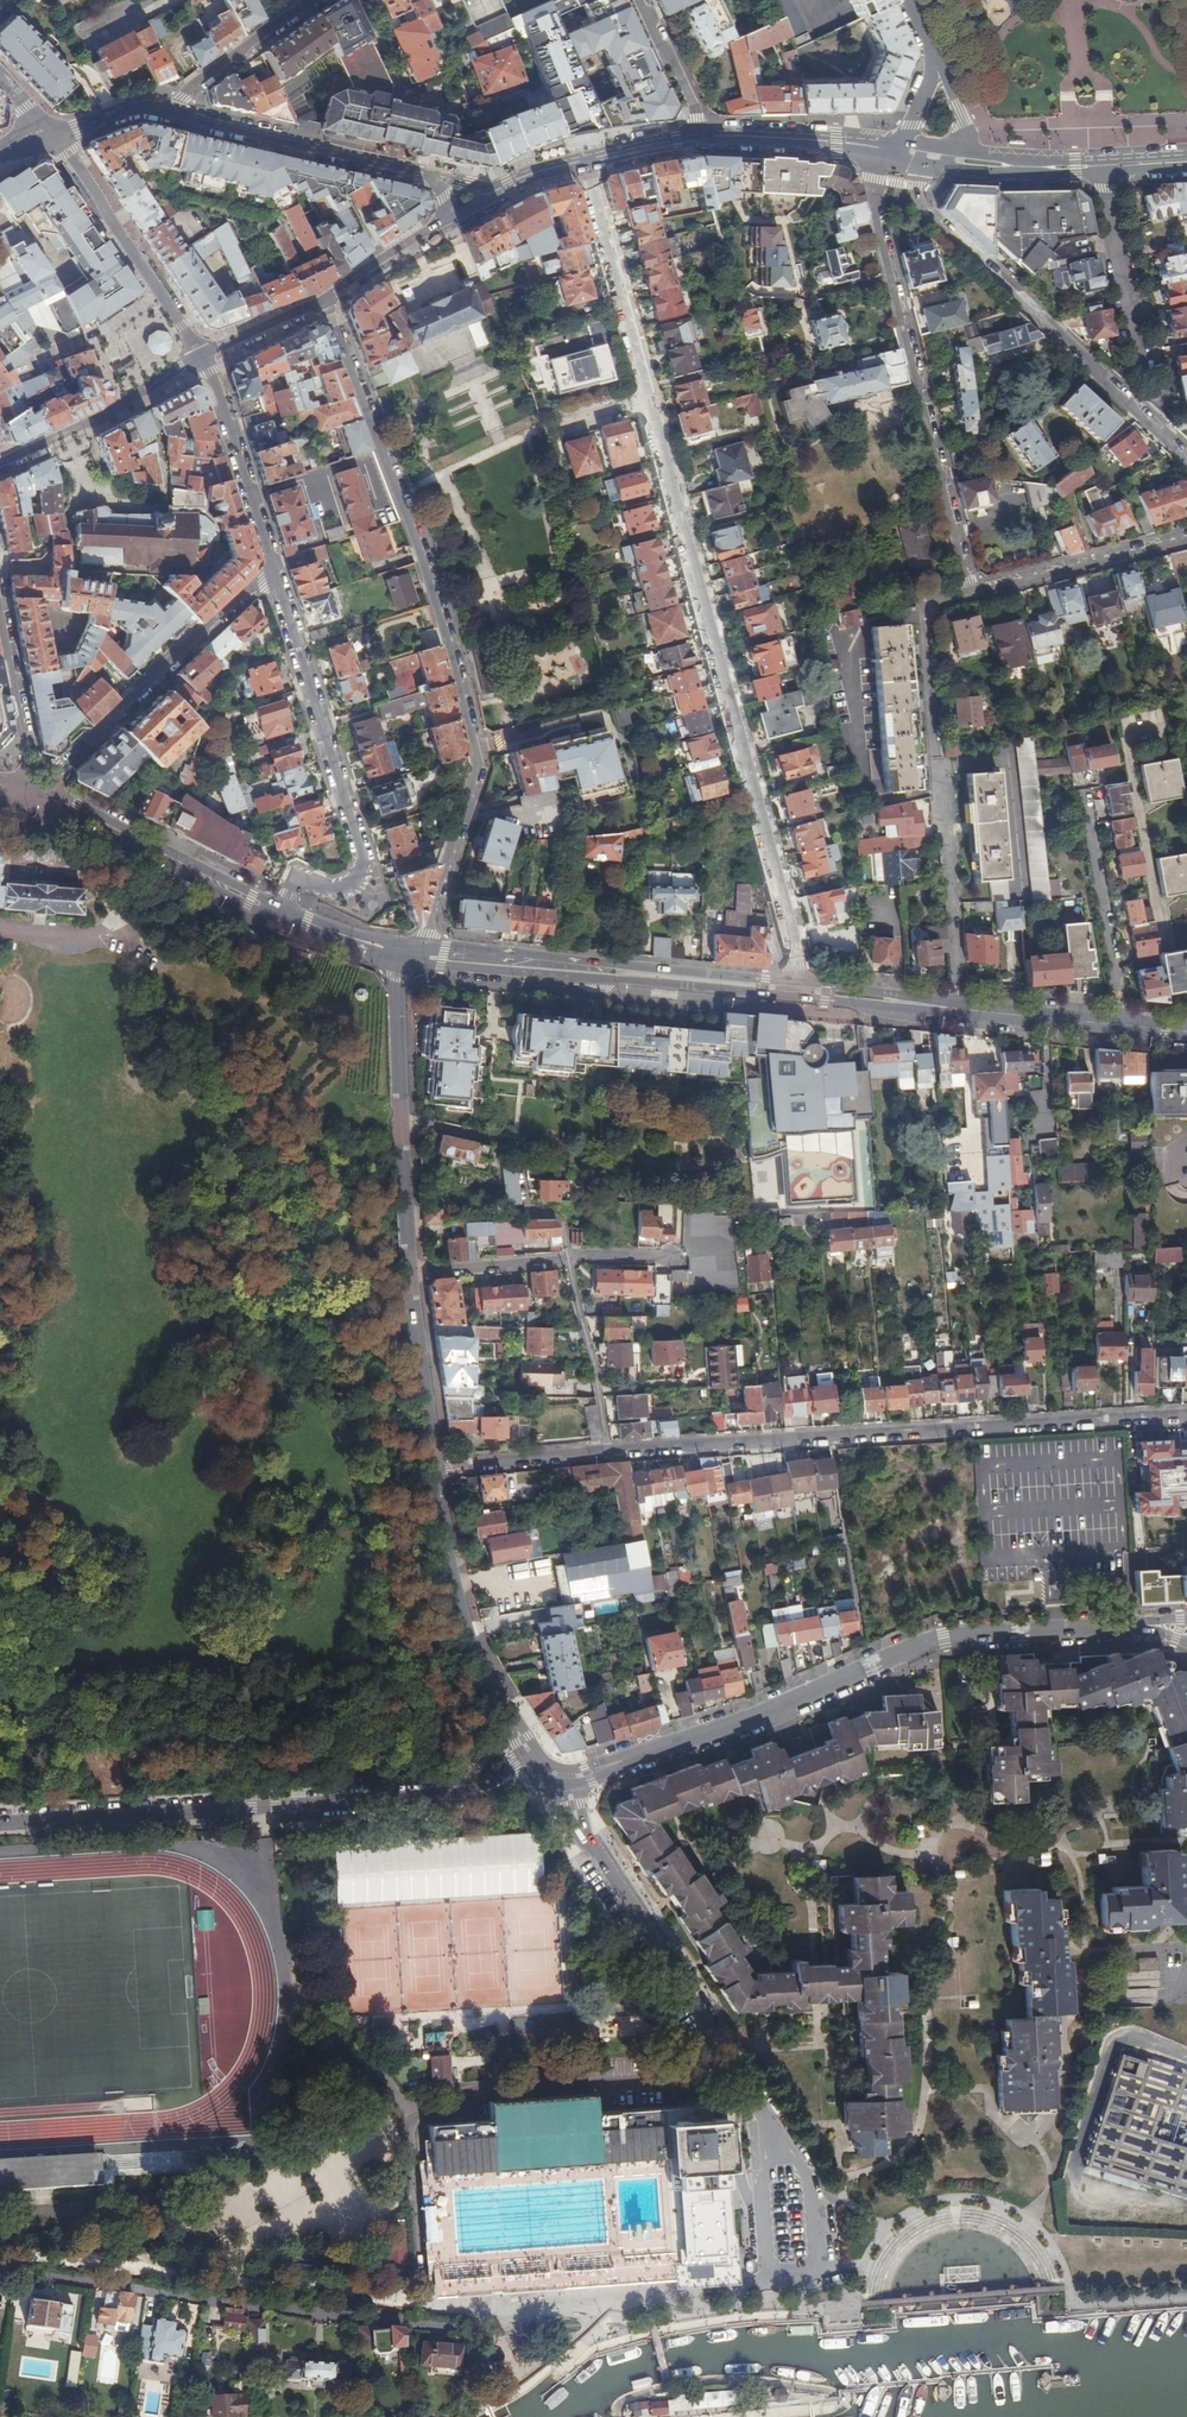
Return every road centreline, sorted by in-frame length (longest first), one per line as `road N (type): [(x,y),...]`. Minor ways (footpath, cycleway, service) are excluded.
road 1 (residential): [(409,956),(426,933),(479,767),(418,543),(323,301)]
road 2 (residential): [(1154,1627),(938,1639),(745,1722),(560,1778)]
road 3 (residential): [(648,400),(797,941),(800,992)]
road 4 (residential): [(1186,1416),(608,1449)]
road 5 (residential): [(560,1778),(524,1778),(482,1792),(0,1822)]
road 6 (residential): [(0,2273),(317,2316),(469,2326),(486,2312)]
road 7 (residential): [(860,144),(974,592)]
road 8 (motorway): [(1186,2027),(1119,2188),(1035,2314),(953,2416)]
road 9 (residential): [(958,1009),(921,629),(929,606),(974,592)]
road 10 (residential): [(274,569),(360,861),(349,889),(298,882),(282,909)]
road 11 (residential): [(1186,466),(929,211),(914,184),(916,166)]
road 12 (secondary): [(409,956),(800,992)]
road 13 (residential): [(560,1778),(577,1821),(755,2090)]
road 14 (residential): [(434,1470),(473,1654),(535,1760),(560,1778)]
road 15 (residential): [(274,569),(37,789)]
road 16 (tertiary): [(439,176),(162,112)]
road 17 (residential): [(768,2278),(486,2312)]
road 18 (secondary): [(31,808),(286,921)]
road 19 (secondary): [(282,909),(78,803),(37,789)]
road 20 (residential): [(54,134),(201,355)]
road 21 (residential): [(768,2278),(807,2283),(820,2274),(814,2191),(755,2090)]
road 22 (residential): [(400,1120),(513,1147),(525,1207),(559,1218),(567,1259)]
road 23 (residential): [(585,160),(648,400)]
road 24 (residential): [(1119,1026),(1082,793)]
road 25 (motorway): [(1087,2416),(1186,2207)]
road 26 (residential): [(201,355),(222,396),(274,569)]
road 27 (residential): [(6,463),(201,355)]
road 28 (residential): [(974,592),(1186,539)]
road 29 (residential): [(1103,166),(1143,371)]
road 30 (residential): [(410,1272),(434,1470)]
road 31 (residential): [(314,0),(162,112)]
road 32 (residential): [(755,2090),(768,2278)]
road 33 (residential): [(37,789),(0,610)]
road 34 (residential): [(608,1449),(434,1470)]
road 35 (residential): [(409,956),(395,978),(400,1120)]
road 36 (secondary): [(958,1009),(1119,1026)]
road 37 (tertiary): [(700,136),(860,144)]
road 38 (secondary): [(800,992),(958,1009)]
road 39 (residential): [(410,1272),(567,1259)]
road 40 (residential): [(400,1120),(410,1272)]
road 41 (residential): [(700,136),(640,0)]
road 42 (residential): [(323,301),(442,222)]
road 43 (residential): [(567,1259),(598,1391)]
road 44 (residential): [(201,355),(323,301)]

